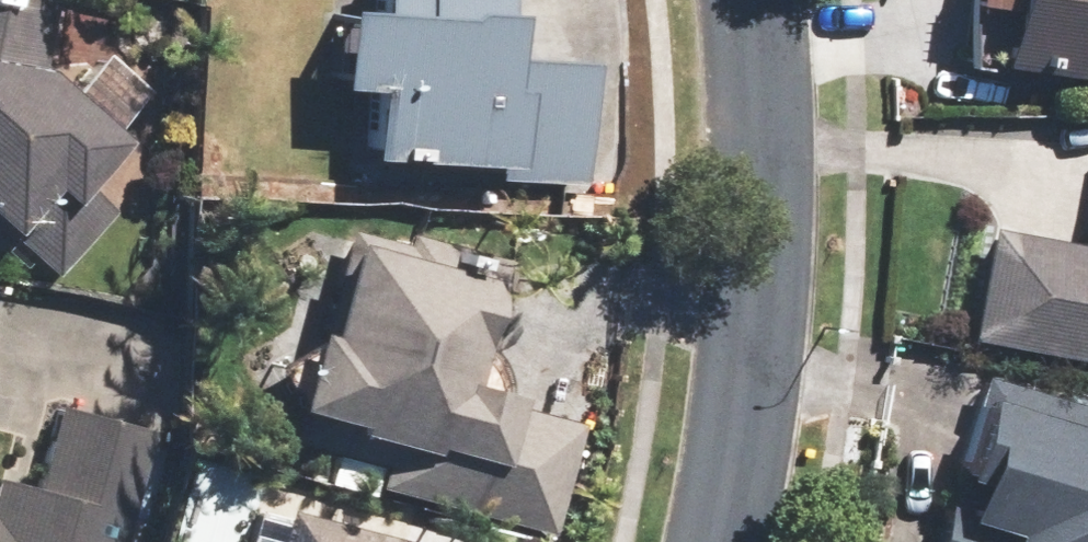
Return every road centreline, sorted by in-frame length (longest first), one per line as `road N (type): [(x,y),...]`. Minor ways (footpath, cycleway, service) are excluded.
road 1 (residential): [(739,0),(748,43),(737,395),(700,541)]

